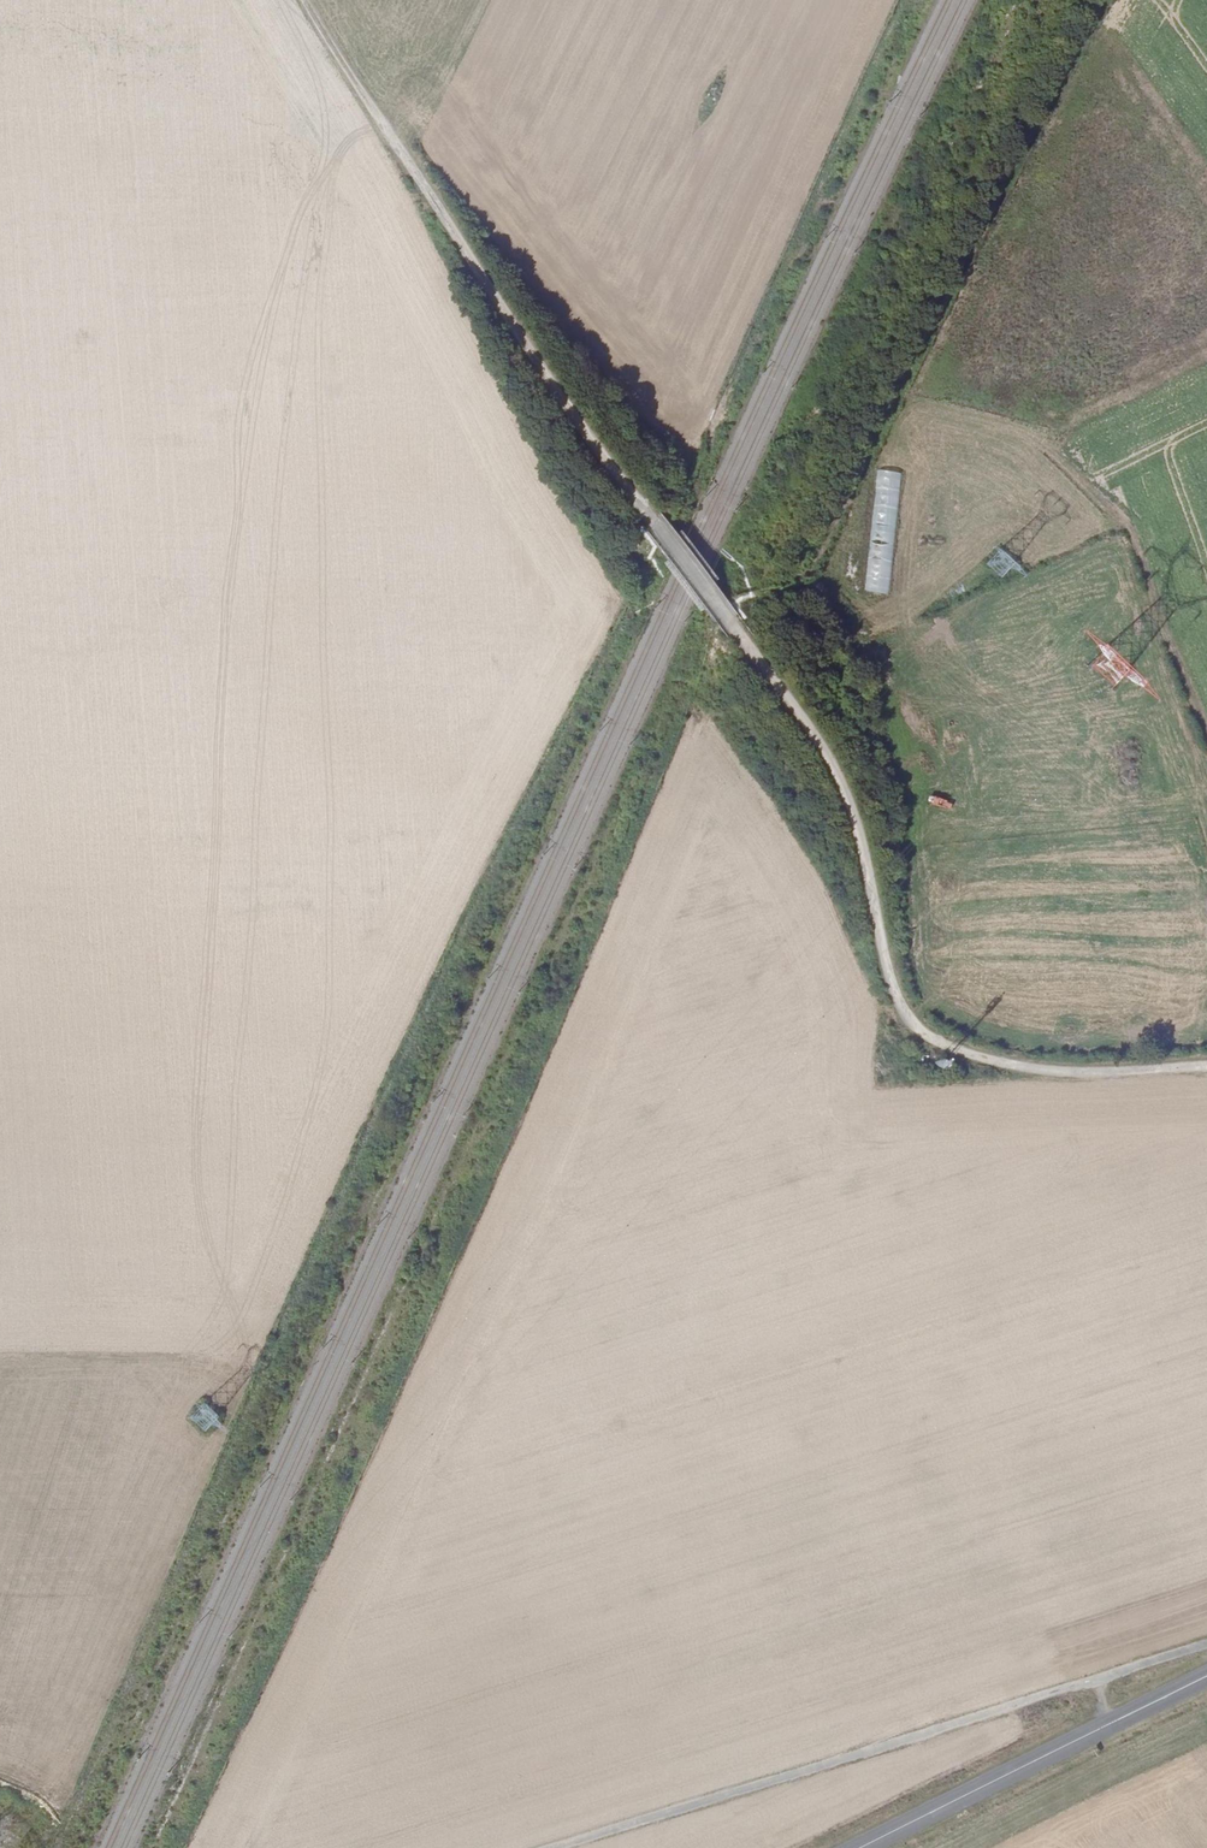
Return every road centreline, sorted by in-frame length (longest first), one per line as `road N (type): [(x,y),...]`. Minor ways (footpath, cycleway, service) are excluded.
road 1 (track): [(1206,1066),(1012,1066),(921,1031),(892,975),(843,777),(567,408),(306,0)]
road 2 (secondary): [(1206,1676),(866,1847)]

